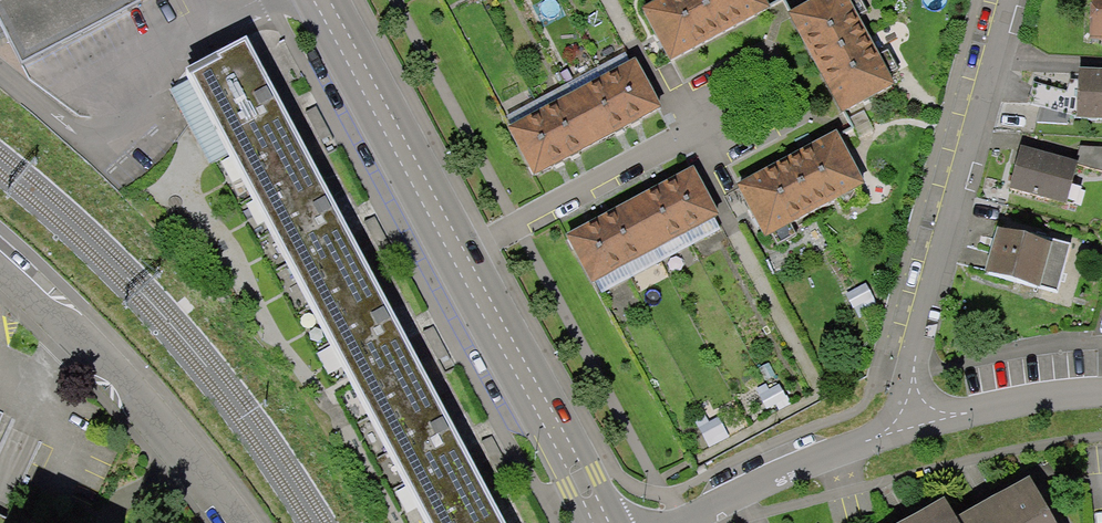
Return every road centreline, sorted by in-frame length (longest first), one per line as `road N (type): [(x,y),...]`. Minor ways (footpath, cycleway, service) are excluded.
road 1 (primary): [(310,0),(607,522)]
road 2 (residential): [(887,435),(1009,0)]
road 3 (residential): [(0,276),(113,384),(225,522)]
road 4 (residential): [(685,522),(778,476),(887,435)]
road 5 (residential): [(887,435),(1006,406),(1101,397)]

